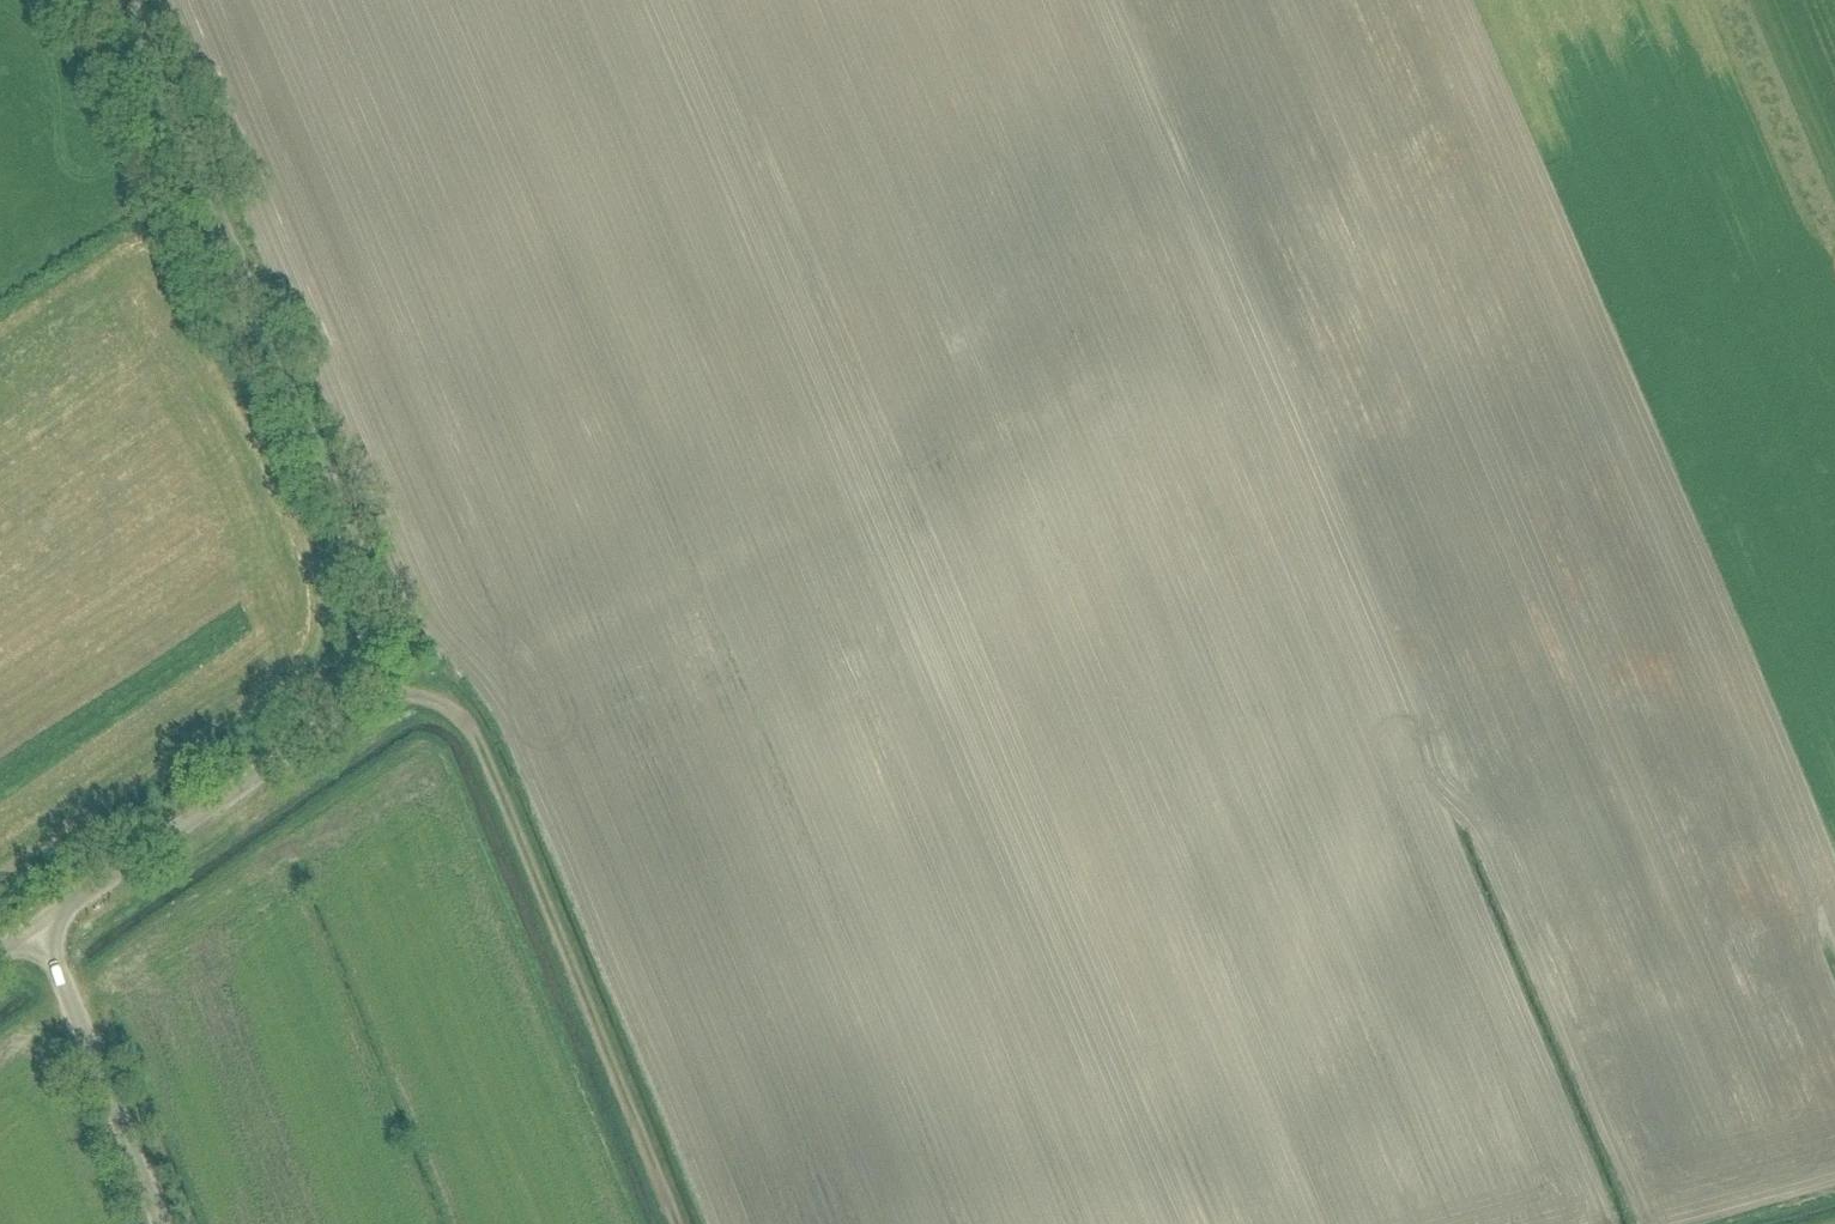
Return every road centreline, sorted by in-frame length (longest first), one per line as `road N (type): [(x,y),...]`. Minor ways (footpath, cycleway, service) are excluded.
road 1 (unclassified): [(39,923),(327,724),(359,685),(373,639),(361,560),(130,0)]
road 2 (track): [(362,679),(457,725),(492,777),(674,1223)]
road 3 (unclassified): [(162,1223),(39,923)]

